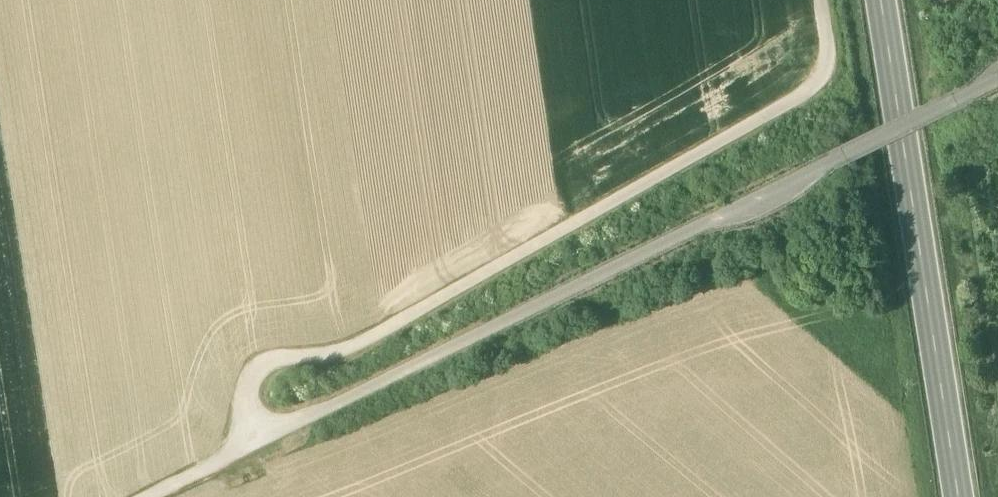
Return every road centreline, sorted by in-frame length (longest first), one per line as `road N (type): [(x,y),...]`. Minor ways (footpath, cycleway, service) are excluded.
road 1 (track): [(821,0),(830,51),(818,86),(353,347),(270,360),(247,397),(259,441)]
road 2 (track): [(259,441),(956,100)]
road 3 (primary): [(962,496),(880,0)]
road 4 (track): [(145,496),(259,441)]

